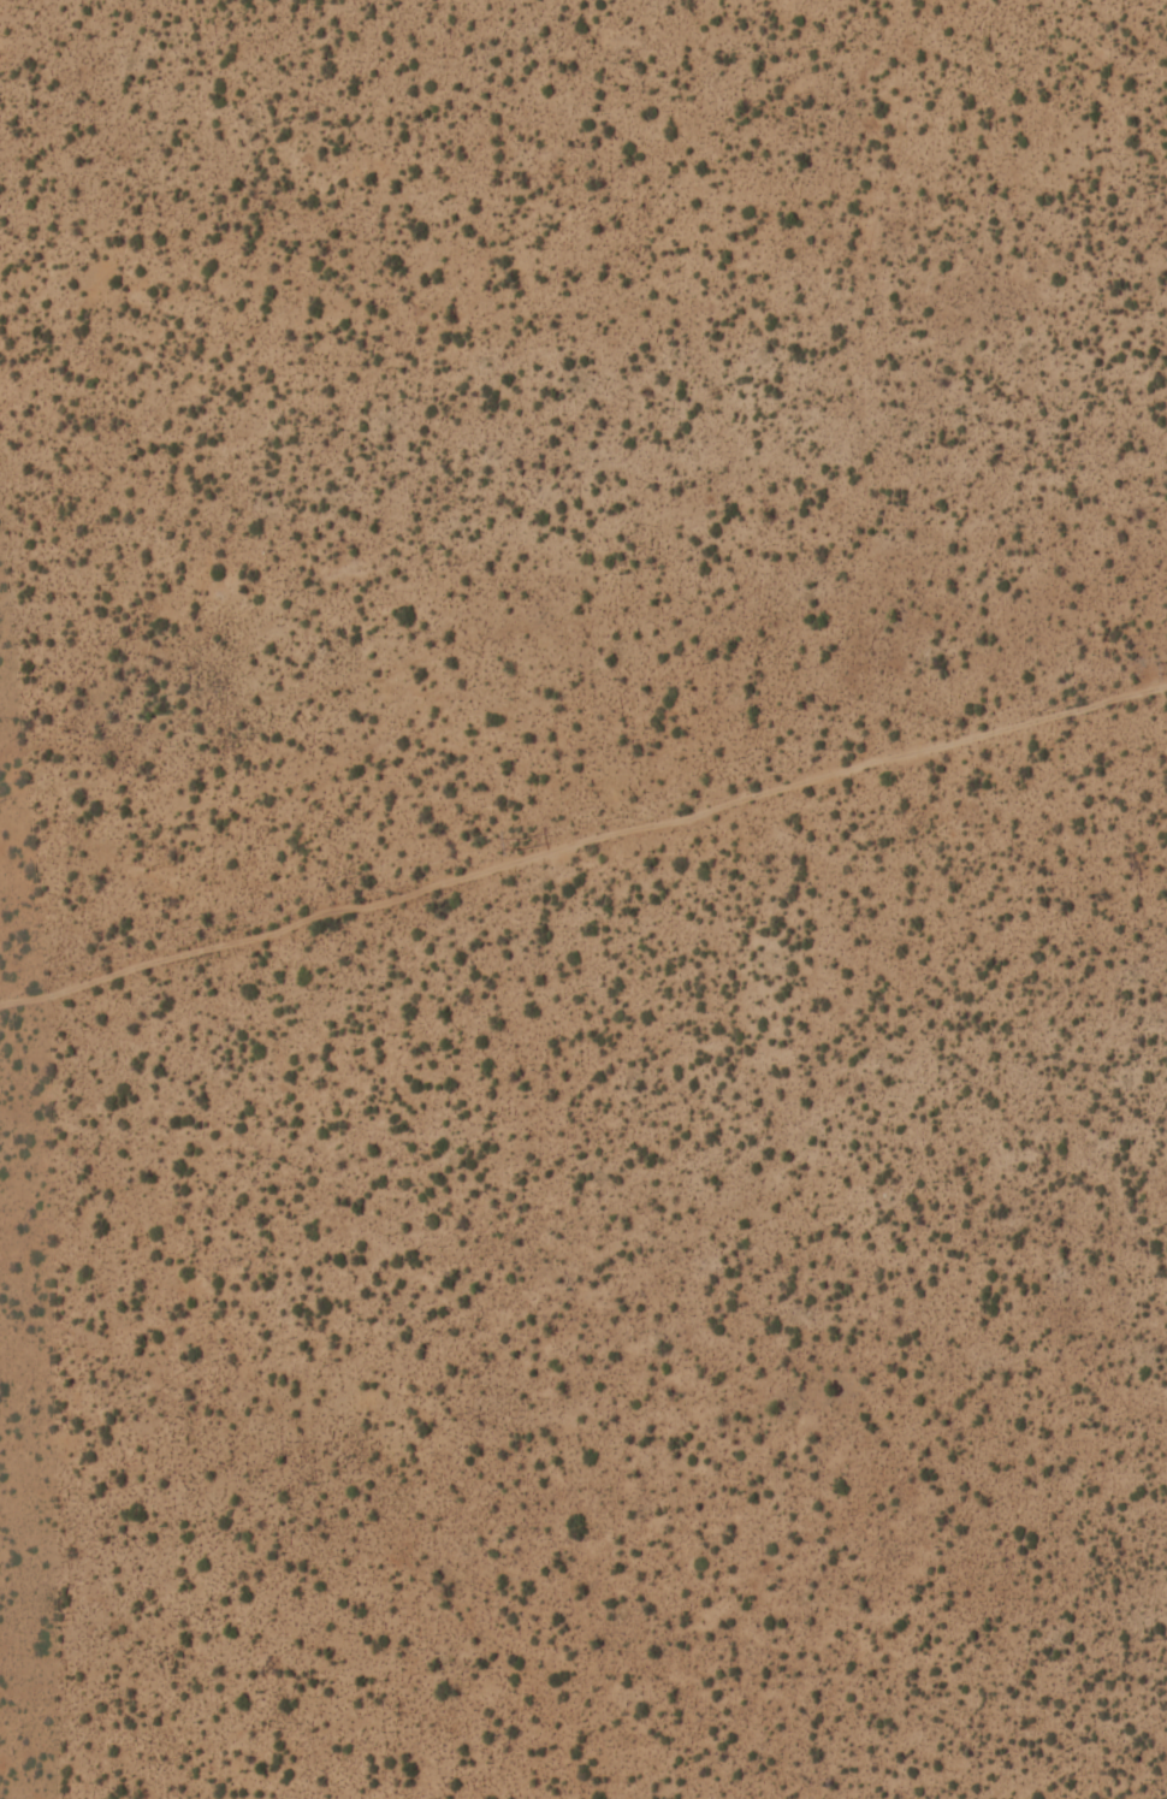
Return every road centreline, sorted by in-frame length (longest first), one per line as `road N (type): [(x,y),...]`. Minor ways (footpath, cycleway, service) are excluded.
road 1 (track): [(1166,702),(0,1039)]

